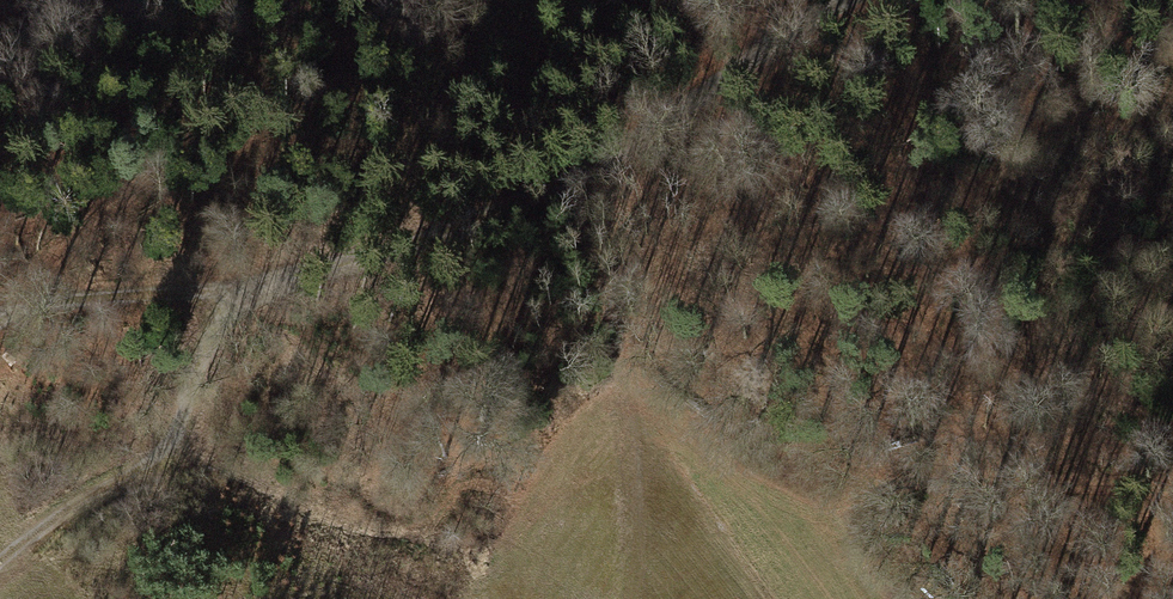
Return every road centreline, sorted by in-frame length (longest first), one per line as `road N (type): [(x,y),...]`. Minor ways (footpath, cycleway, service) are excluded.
road 1 (track): [(849,0),(620,151),(424,240),(269,284),(61,303),(0,321)]
road 2 (track): [(0,316),(127,189),(278,80),(459,0)]
road 3 (track): [(0,563),(175,445),(217,323),(241,288)]
road 4 (track): [(1172,506),(1113,487),(1009,478),(868,495)]
road 5 (track): [(564,182),(628,372)]

